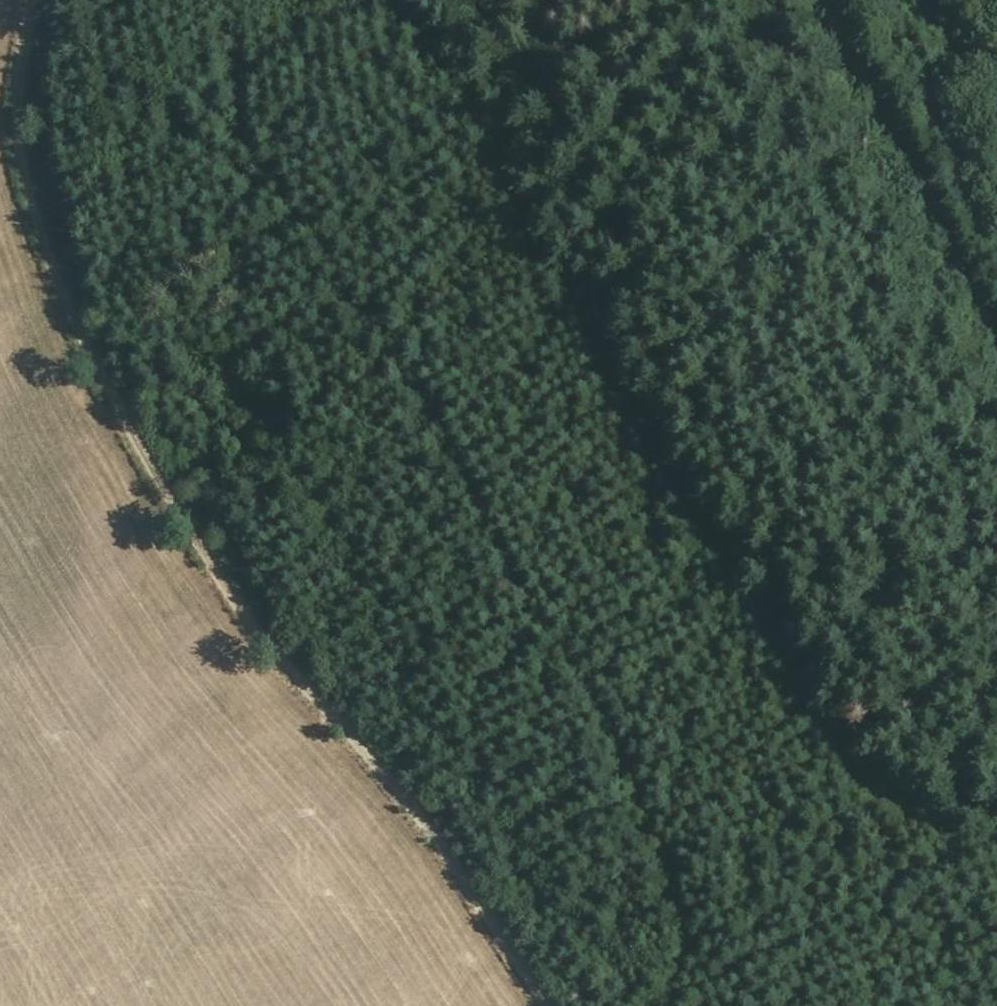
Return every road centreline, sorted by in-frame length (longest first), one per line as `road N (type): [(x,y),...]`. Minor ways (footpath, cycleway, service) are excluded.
road 1 (track): [(37,0),(21,207),(261,631),(536,1005)]
road 2 (track): [(996,322),(815,0)]

